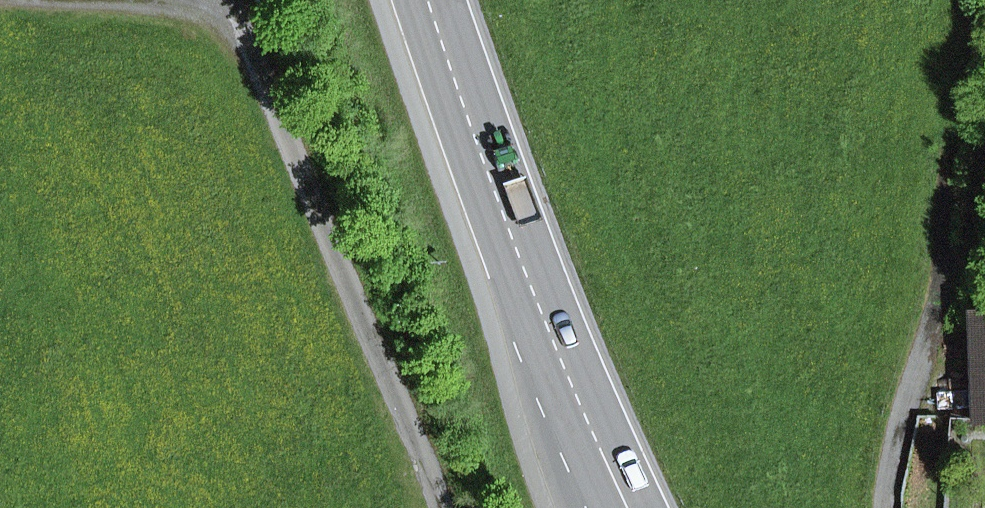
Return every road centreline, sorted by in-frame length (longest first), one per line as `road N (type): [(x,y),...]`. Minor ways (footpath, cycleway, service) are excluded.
road 1 (primary): [(435,0),(534,295),(637,507)]
road 2 (track): [(957,14),(948,170)]

